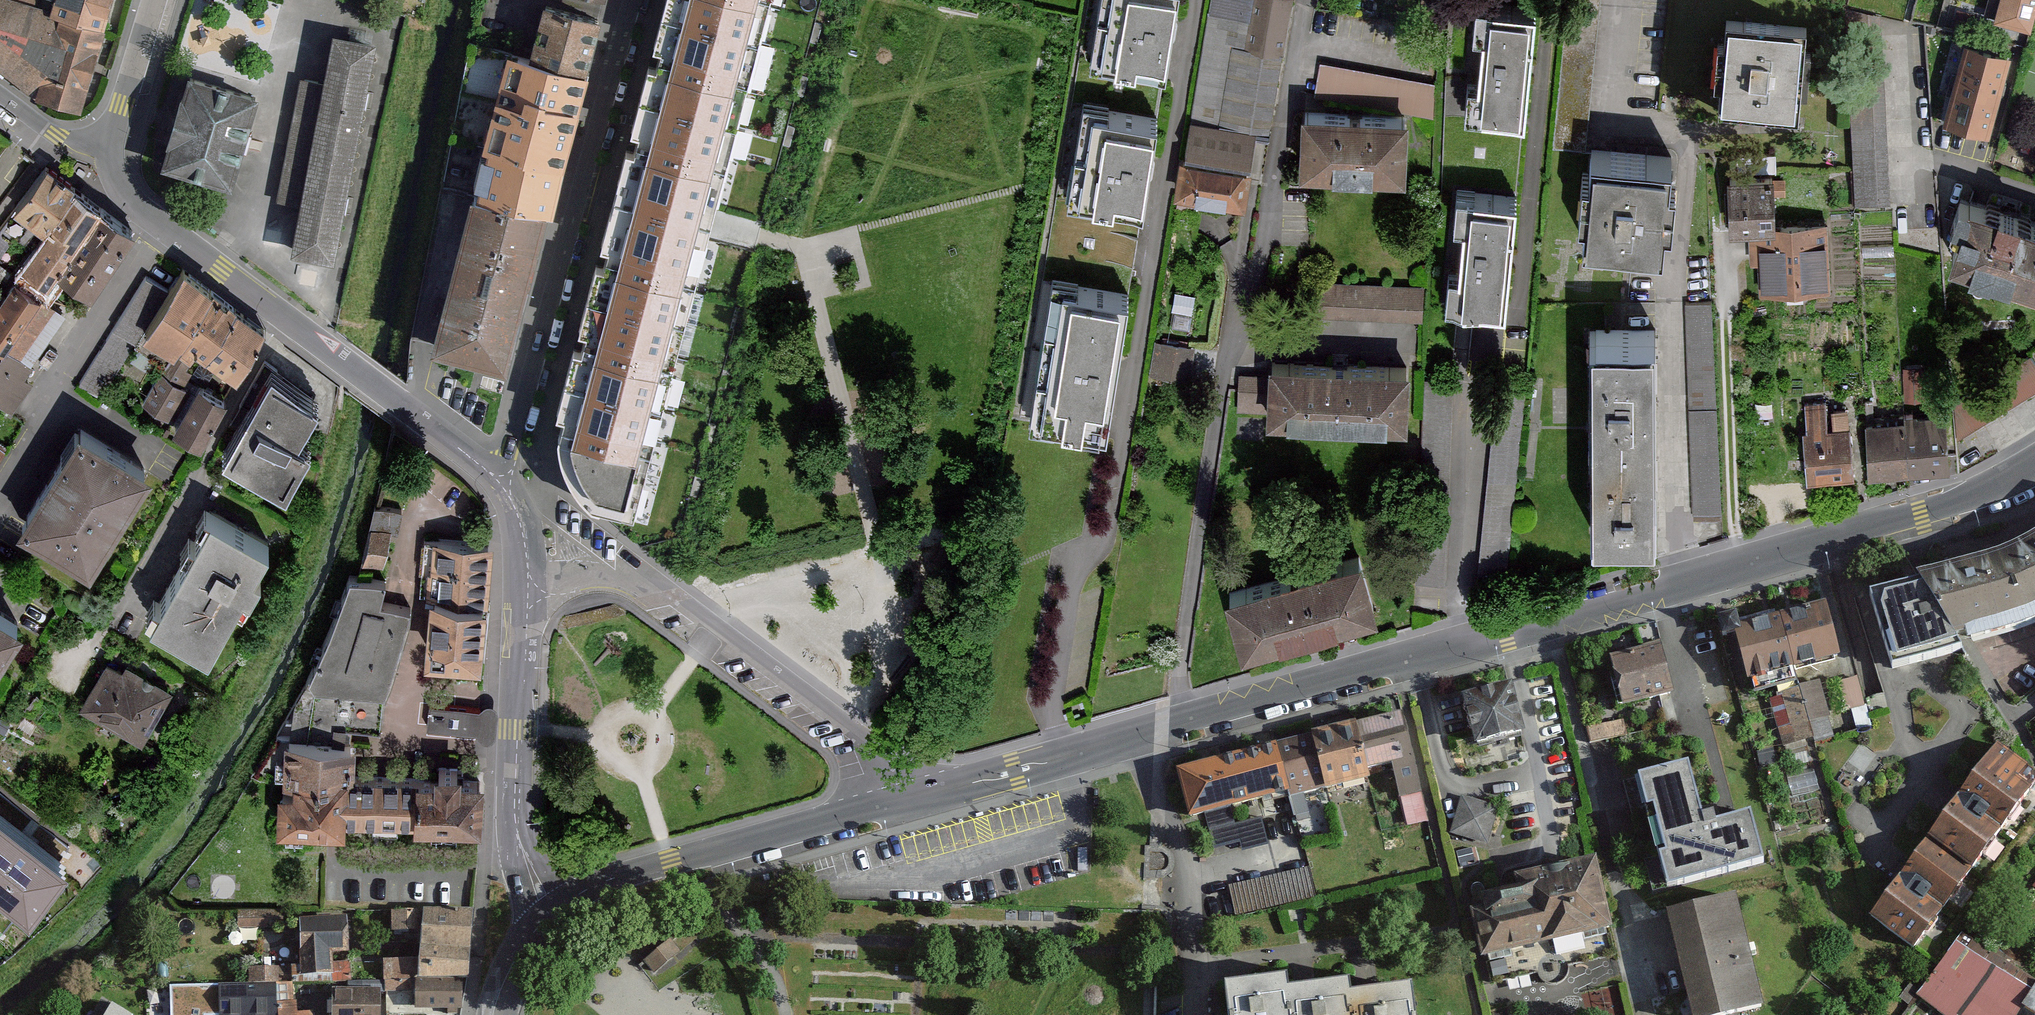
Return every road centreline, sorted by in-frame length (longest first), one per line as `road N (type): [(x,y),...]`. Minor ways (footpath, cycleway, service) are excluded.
road 1 (secondary): [(2034,466),(1986,492),(1660,592),(608,880),(549,914)]
road 2 (unclassified): [(113,149),(115,176),(131,201),(501,481)]
road 3 (unclassified): [(635,0),(501,481)]
road 4 (unclassified): [(501,481),(525,529),(517,834),(549,914)]
road 5 (unclassified): [(158,0),(113,149)]
road 6 (residential): [(113,149),(55,135),(0,95)]

